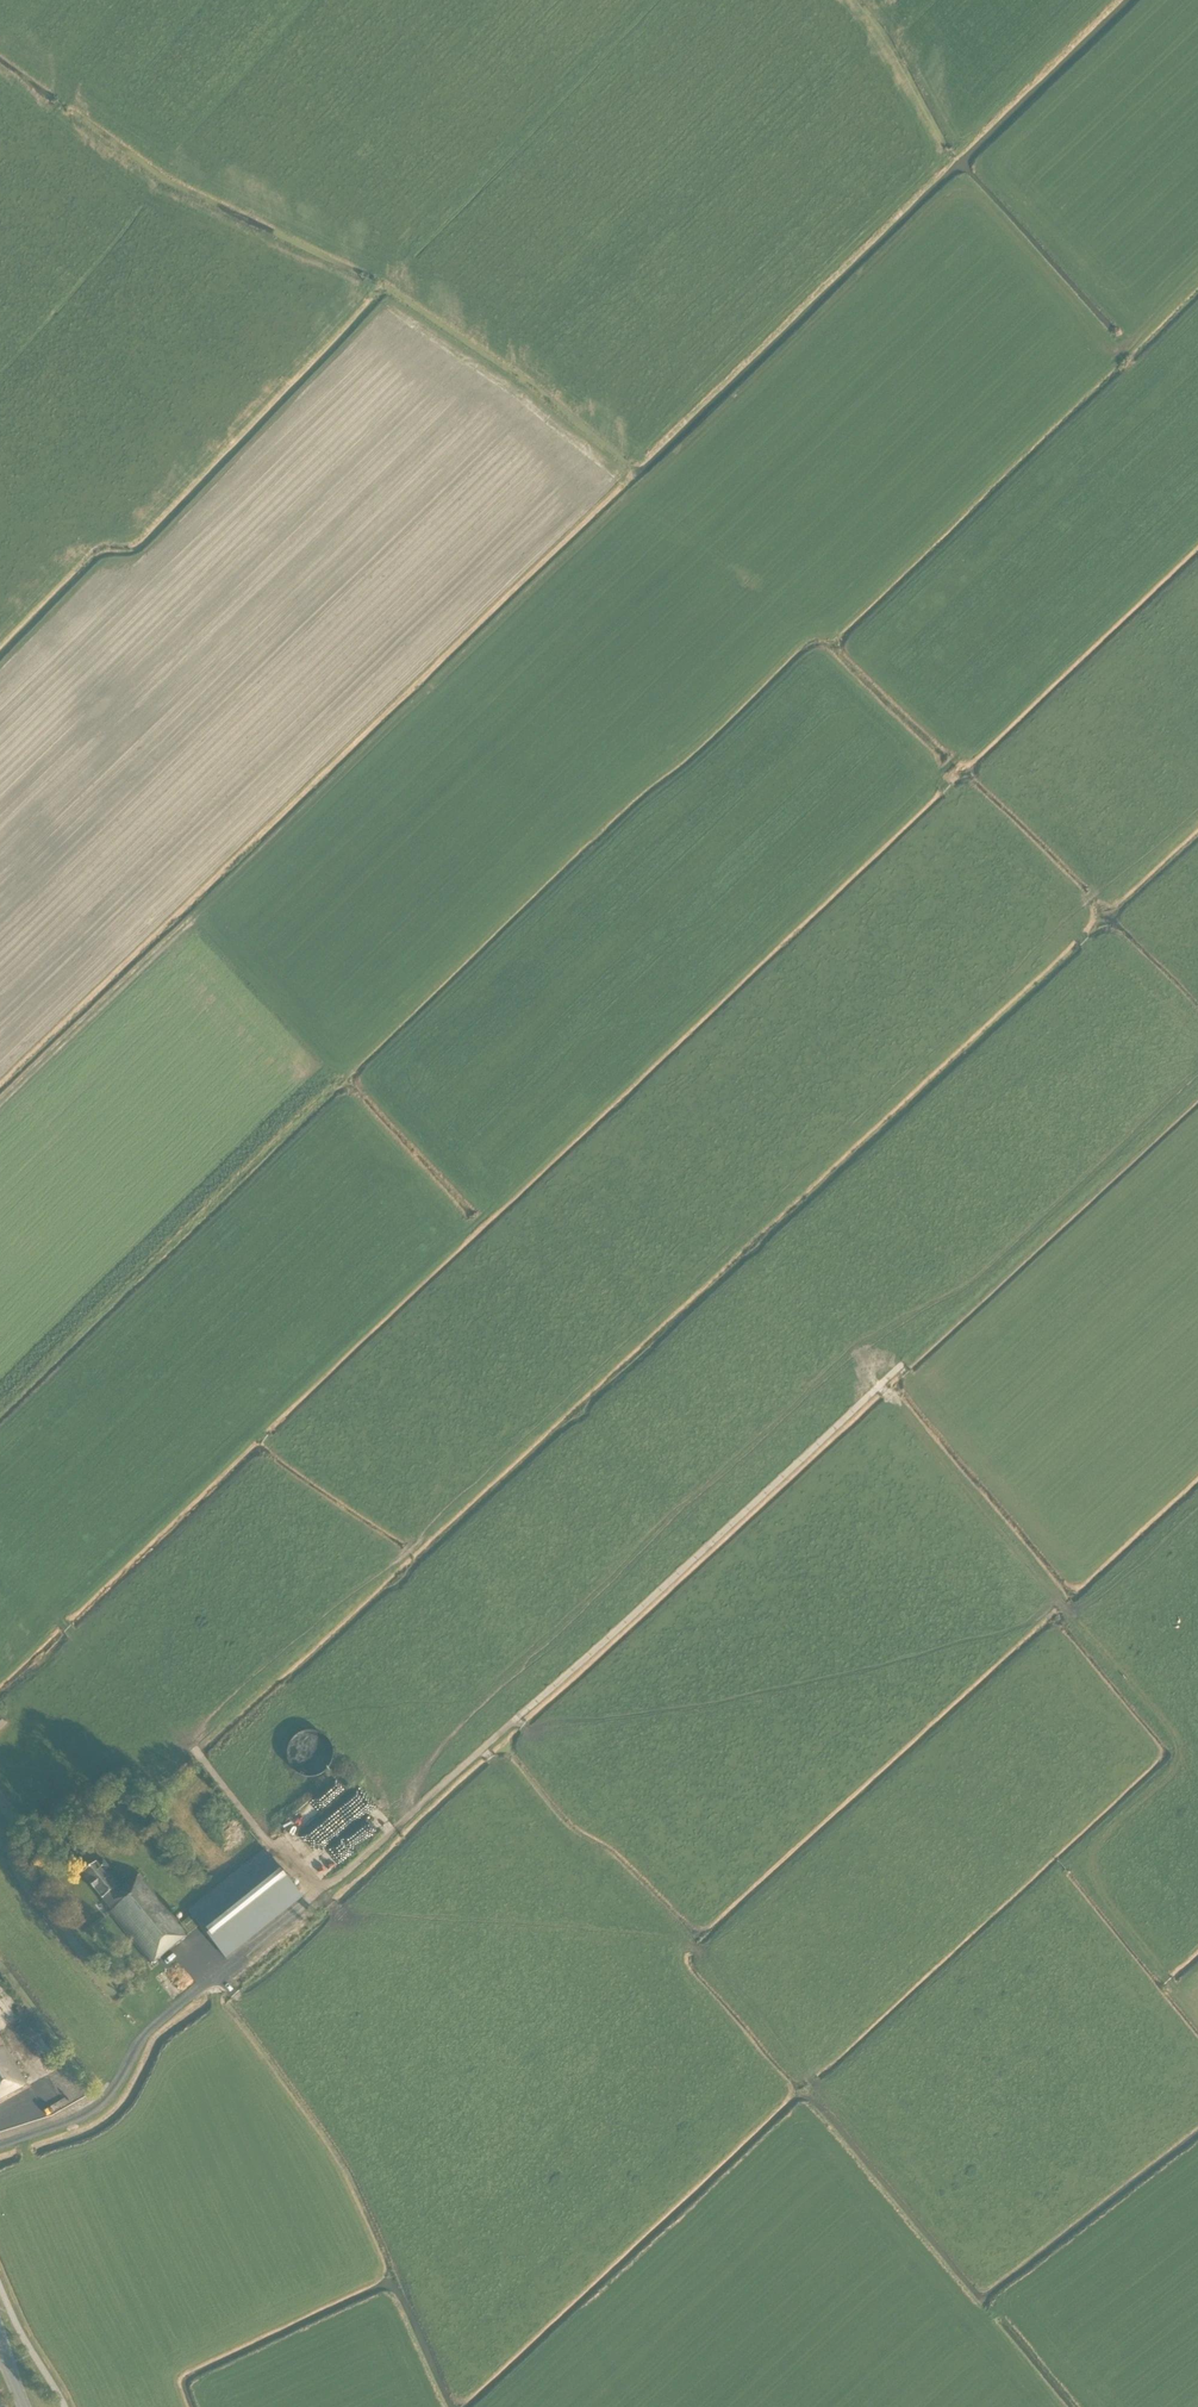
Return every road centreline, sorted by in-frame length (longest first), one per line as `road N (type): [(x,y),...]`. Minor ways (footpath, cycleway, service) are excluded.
road 1 (track): [(201,1758),(316,1894),(343,1879),(1197,1097)]
road 2 (track): [(879,1390),(1072,1616)]

